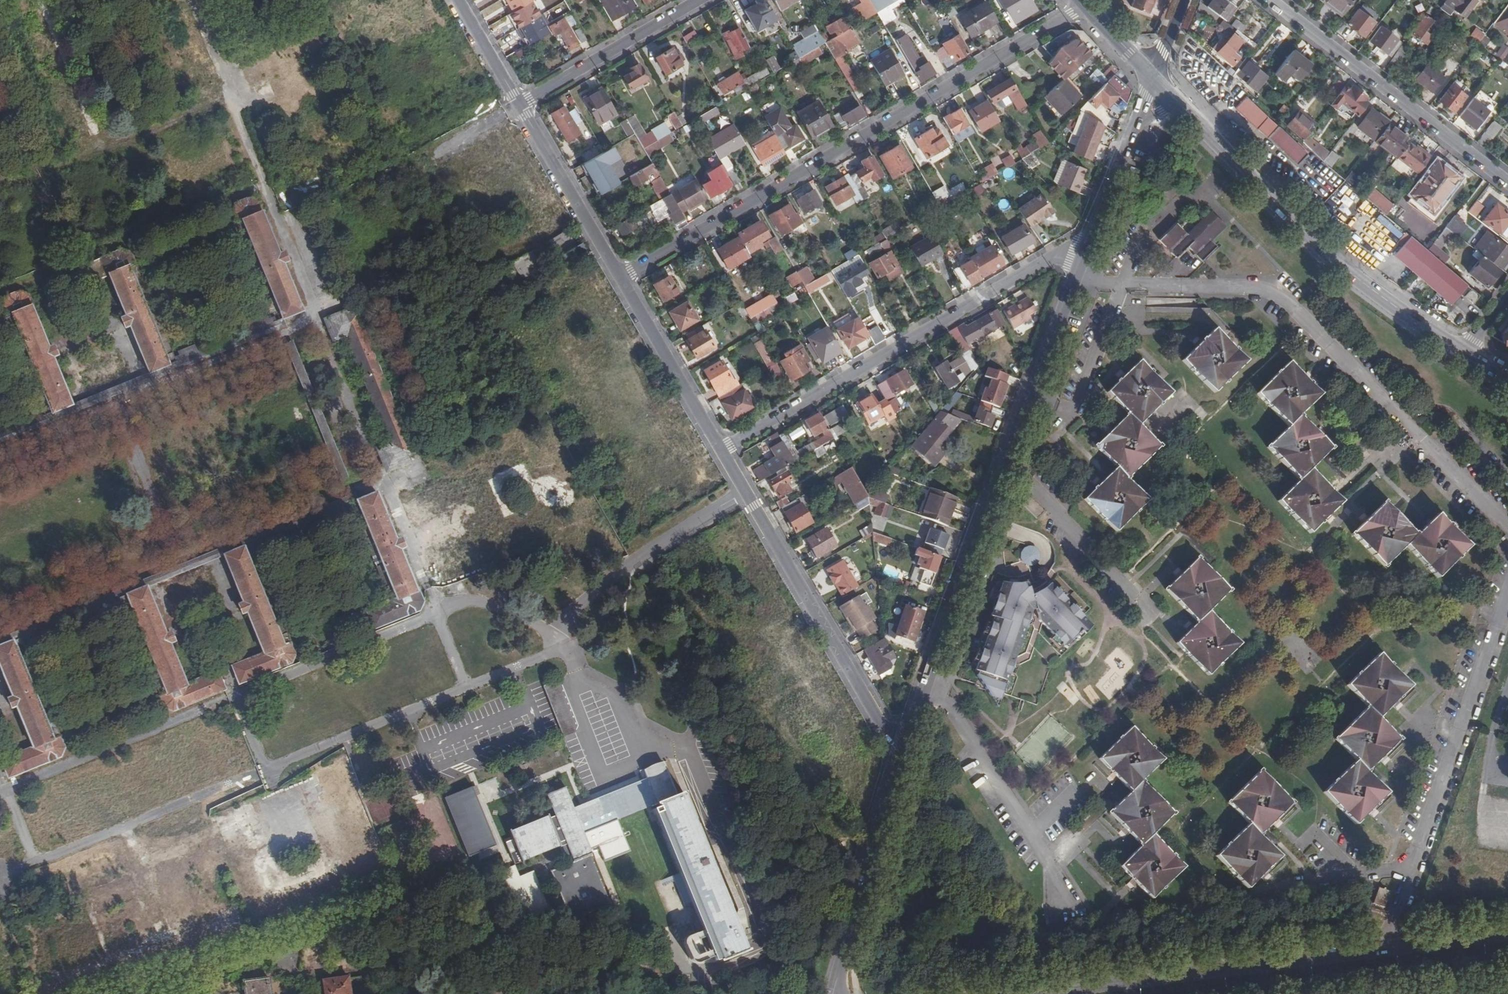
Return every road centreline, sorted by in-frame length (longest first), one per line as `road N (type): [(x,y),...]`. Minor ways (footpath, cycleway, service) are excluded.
road 1 (residential): [(1085,4),(622,277)]
road 2 (residential): [(1507,531),(1278,299),(1245,288),(1119,286),(1073,276)]
road 3 (residential): [(717,449),(1036,263),(1080,251)]
road 4 (residential): [(1507,574),(1383,948)]
road 5 (primary): [(1183,109),(1342,267),(1463,352)]
road 6 (primary): [(1383,948),(1029,993)]
road 7 (unclassified): [(903,747),(883,728),(717,449)]
road 8 (residential): [(1266,0),(1507,183)]
road 9 (primary): [(1234,993),(1507,959)]
road 10 (residential): [(1056,905),(1052,870),(959,722),(926,685)]
road 11 (unclassified): [(903,747),(833,993)]
road 12 (unclassified): [(1001,463),(926,685)]
road 13 (residential): [(1151,615),(1001,463)]
road 14 (residential): [(520,105),(699,0)]
road 15 (unclassified): [(1073,276),(1001,463)]
road 16 (unclassified): [(622,277),(520,105)]
road 17 (unclassified): [(717,449),(622,277)]
road 18 (unclassified): [(1134,129),(1080,251)]
road 19 (primary): [(1507,932),(1383,948)]
road 20 (unclassified): [(520,105),(459,0)]

